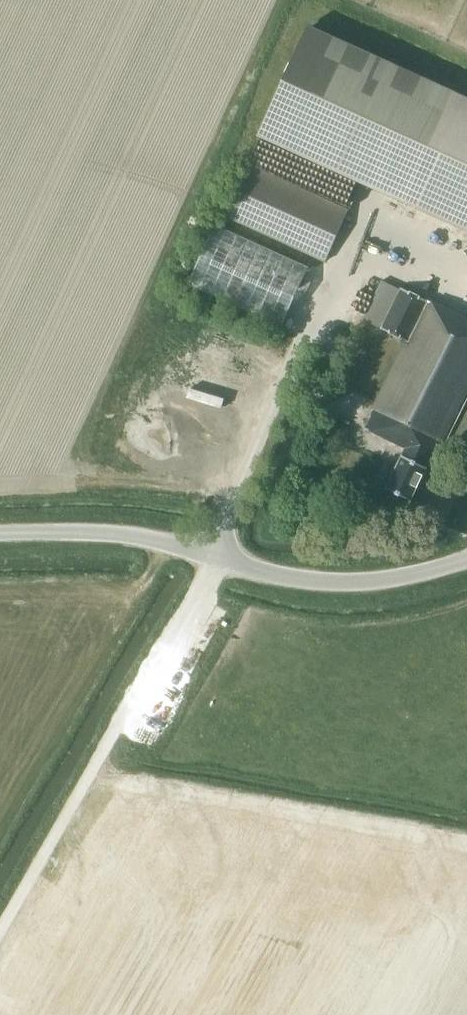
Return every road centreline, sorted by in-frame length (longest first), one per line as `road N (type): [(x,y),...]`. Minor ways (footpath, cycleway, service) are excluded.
road 1 (unclassified): [(466,559),(371,582),(303,580),(133,536),(0,534)]
road 2 (track): [(0,933),(221,554)]

